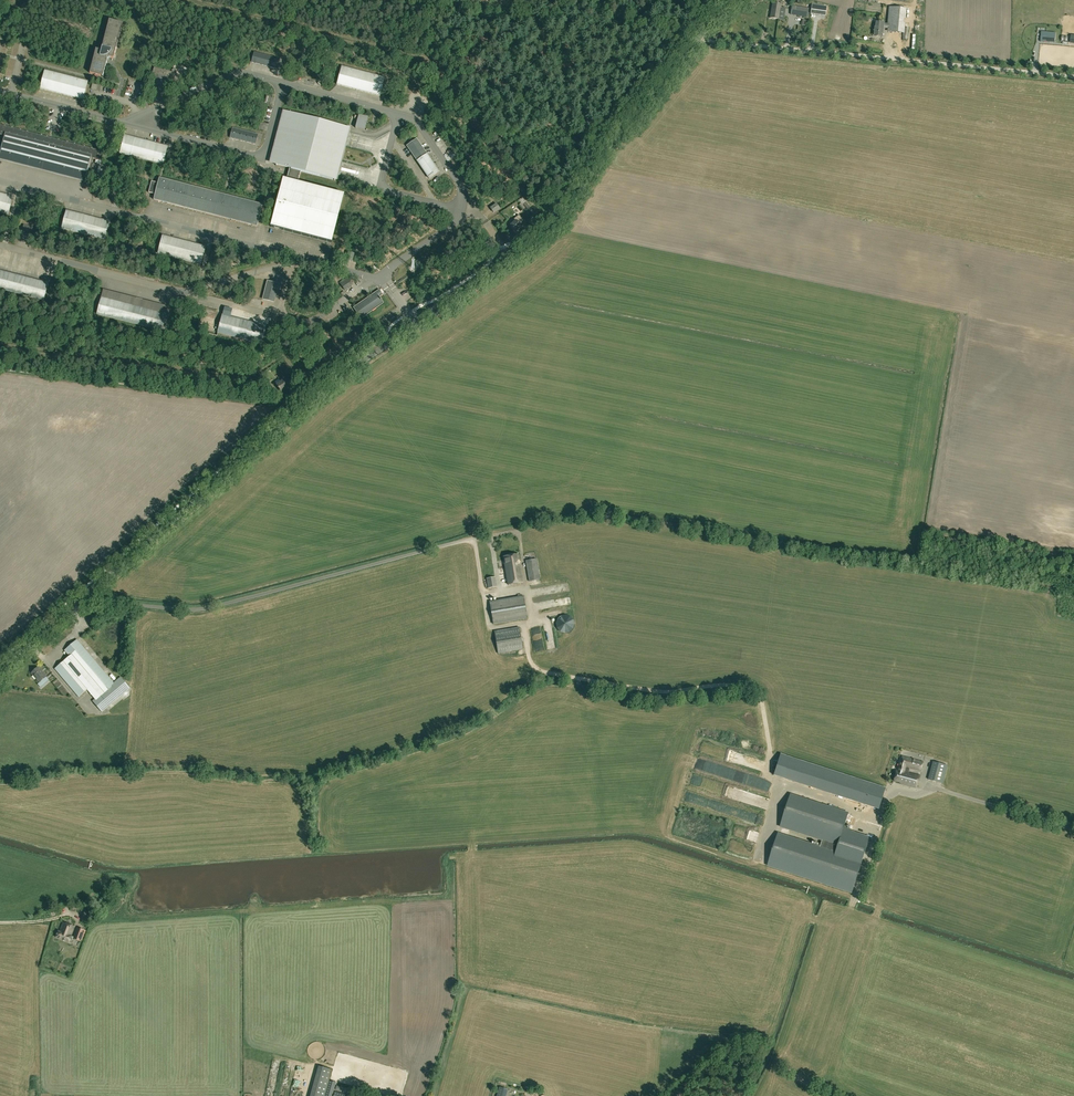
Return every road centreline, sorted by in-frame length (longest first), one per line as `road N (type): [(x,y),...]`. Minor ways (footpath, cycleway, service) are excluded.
road 1 (secondary): [(86,595),(342,375),(543,238),(699,38)]
road 2 (unclassified): [(86,595),(207,608),(462,541),(592,521),(774,548),(779,573)]
road 3 (unclassified): [(699,38),(1073,77)]

